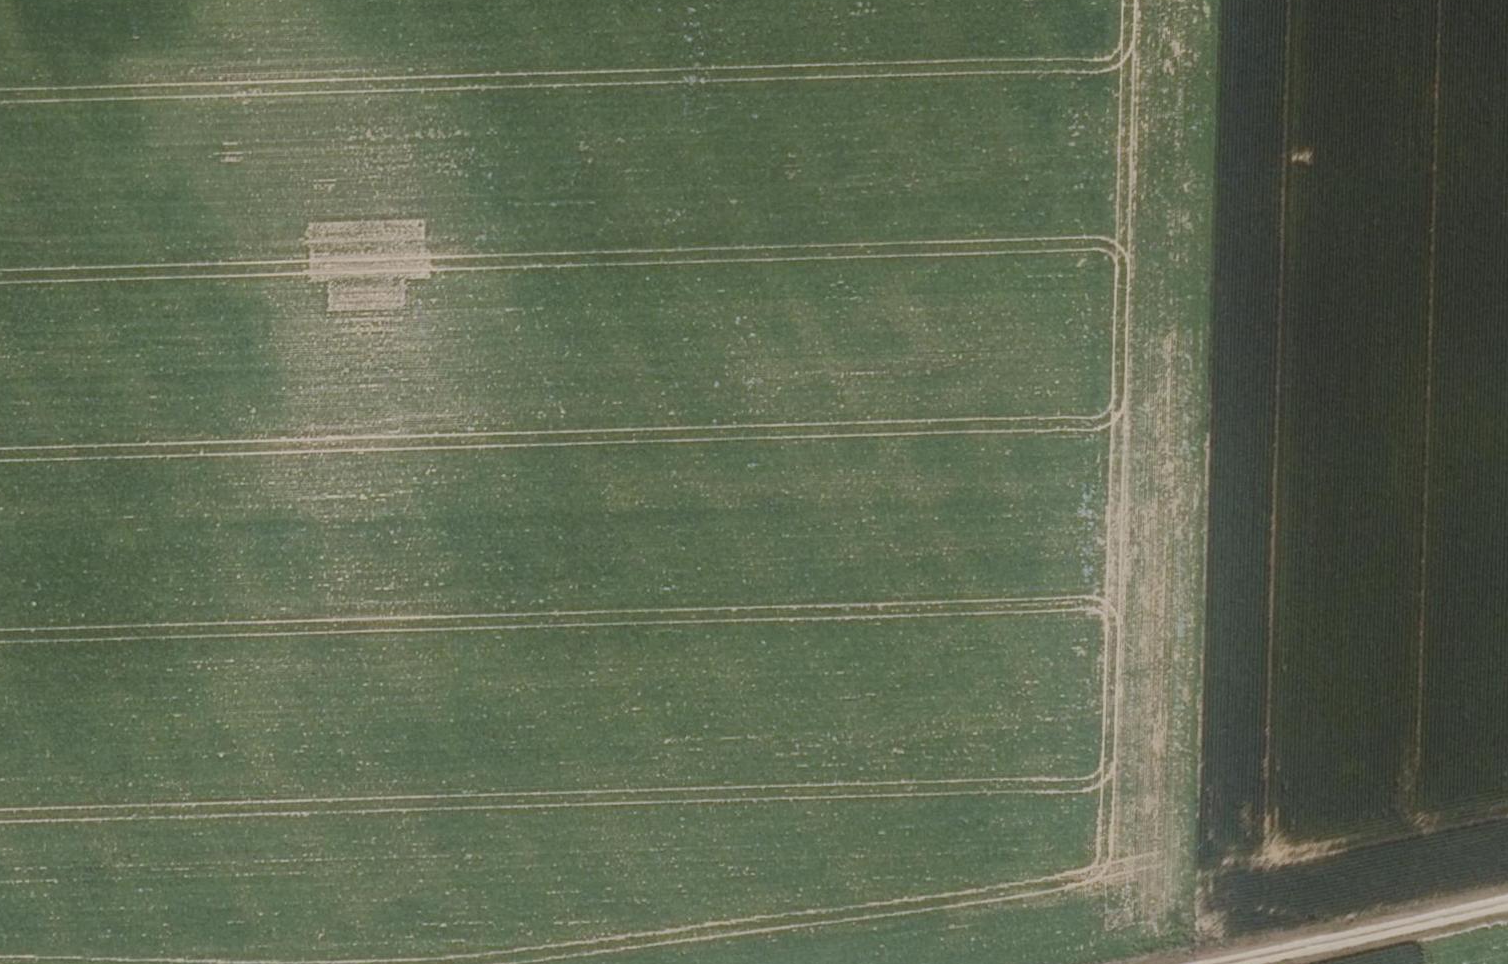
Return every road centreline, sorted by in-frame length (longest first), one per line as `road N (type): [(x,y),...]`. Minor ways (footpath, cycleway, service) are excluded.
road 1 (track): [(1507,902),(1216,963)]

